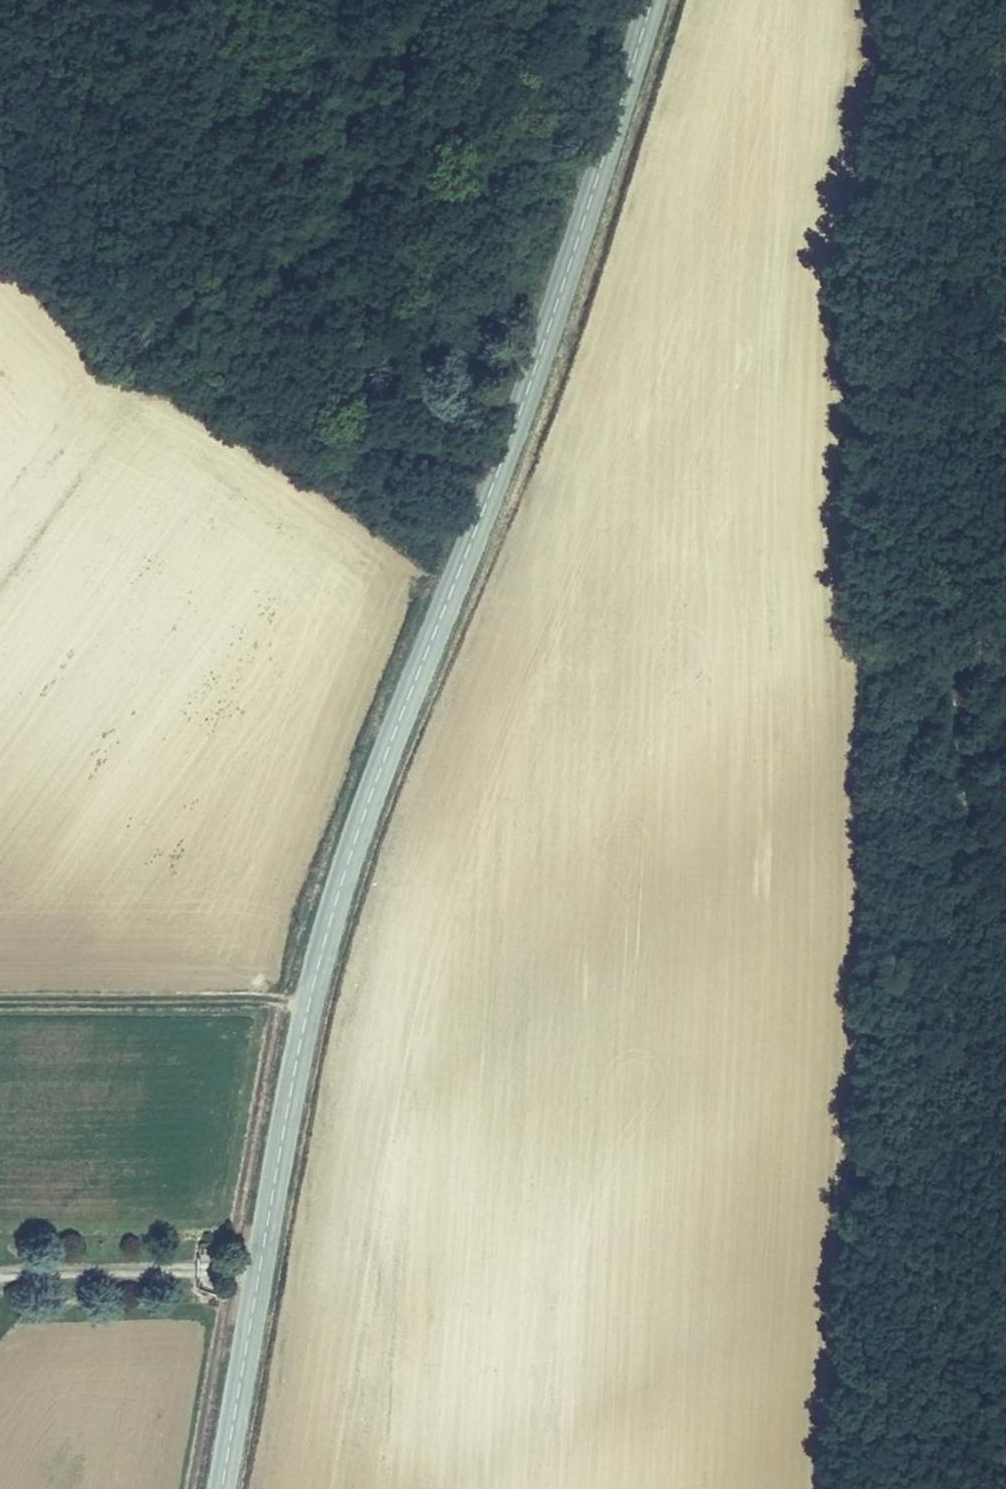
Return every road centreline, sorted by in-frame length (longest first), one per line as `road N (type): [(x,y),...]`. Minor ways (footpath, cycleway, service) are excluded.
road 1 (tertiary): [(221,1488),(293,1075),(332,914),(481,516),(655,0)]
road 2 (track): [(308,1006),(170,996),(0,998)]

